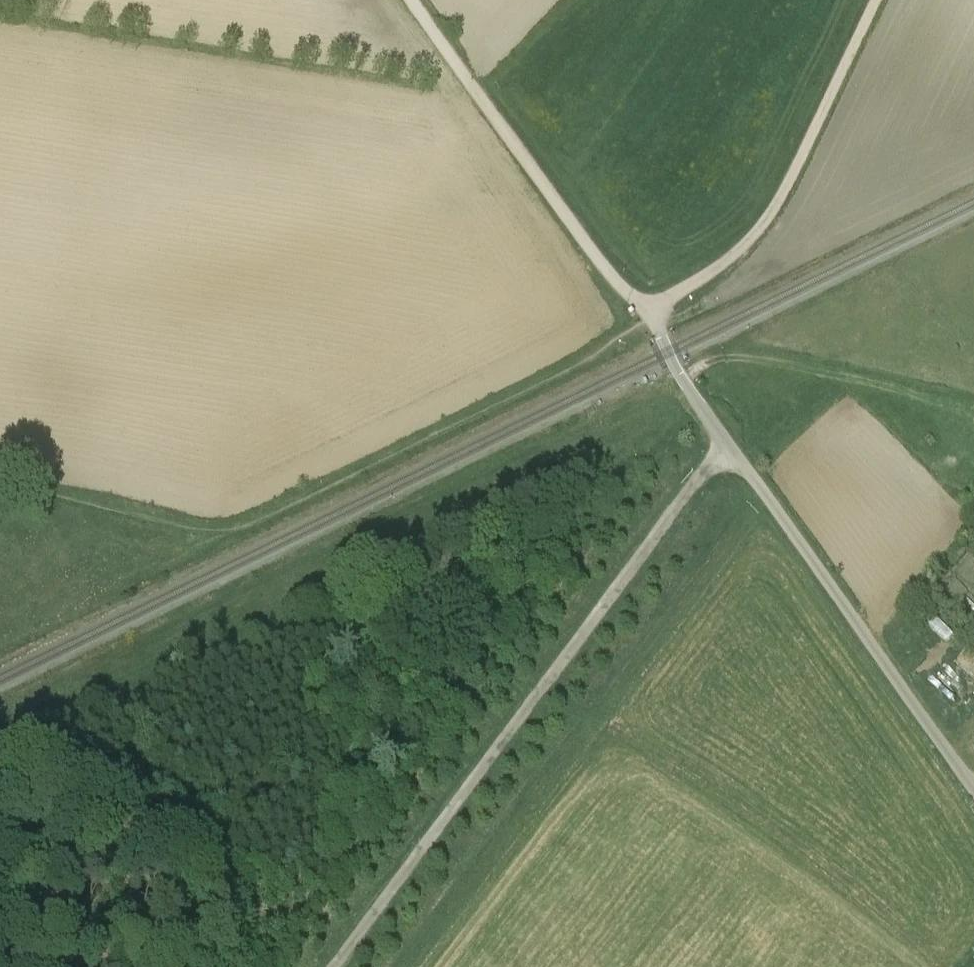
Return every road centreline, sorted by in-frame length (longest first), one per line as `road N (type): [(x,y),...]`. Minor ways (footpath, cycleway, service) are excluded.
road 1 (track): [(653,319),(233,529),(0,480)]
road 2 (track): [(333,966),(684,495),(728,448)]
road 3 (track): [(762,490),(404,966)]
road 4 (unclassified): [(649,312),(728,448),(973,786)]
road 5 (unclassified): [(876,0),(768,218),(717,267),(649,312)]
road 6 (unclassified): [(411,0),(595,256),(649,312)]

